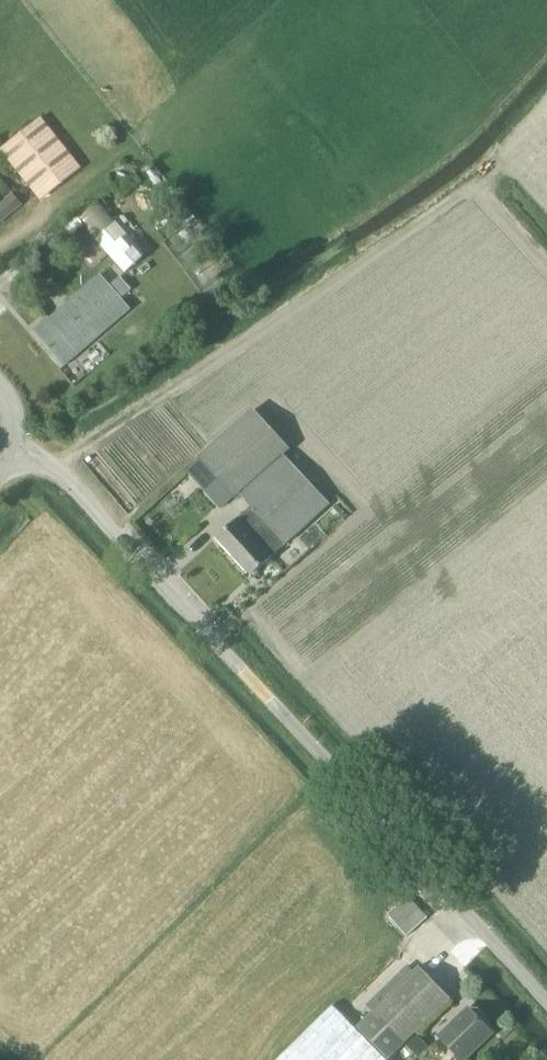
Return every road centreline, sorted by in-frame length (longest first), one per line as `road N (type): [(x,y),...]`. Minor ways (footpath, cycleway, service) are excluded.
road 1 (unclassified): [(546,1000),(64,474),(16,456)]

